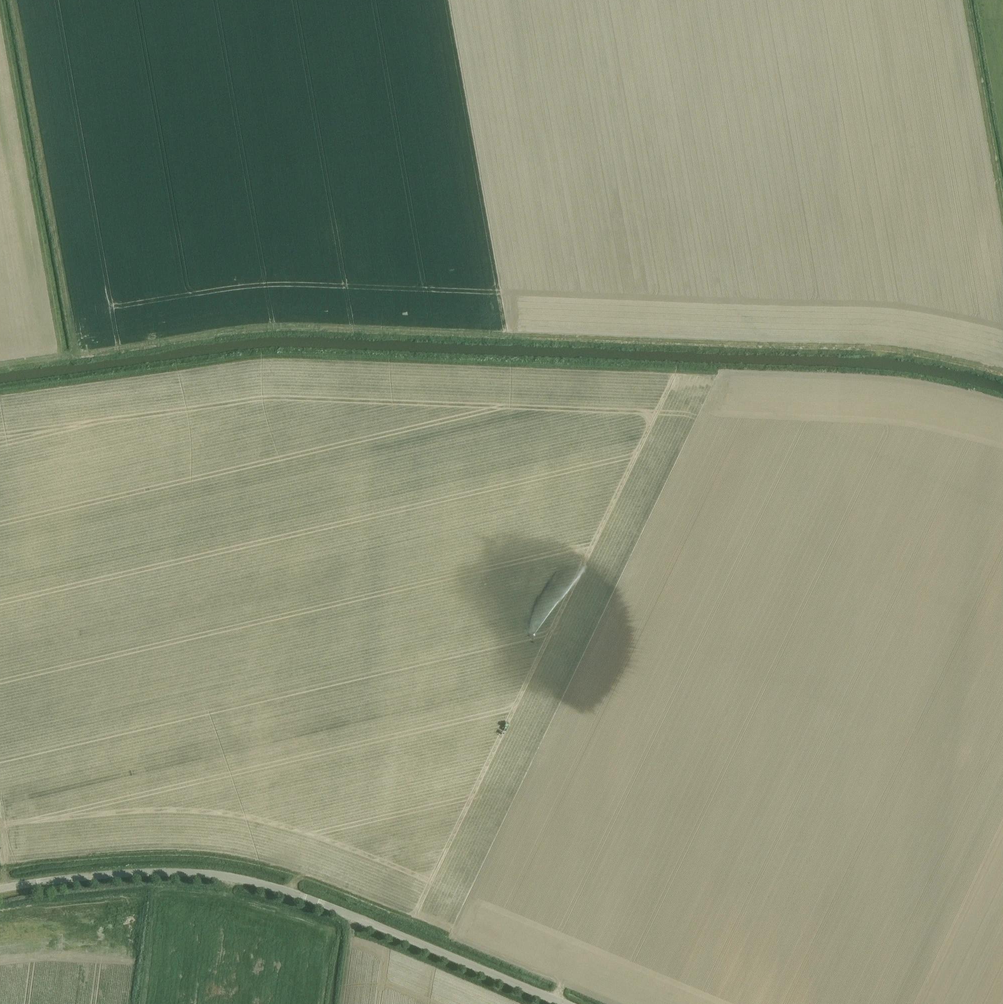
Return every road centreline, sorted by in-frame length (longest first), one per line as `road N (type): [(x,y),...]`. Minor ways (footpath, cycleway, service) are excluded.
road 1 (unclassified): [(563,1003),(311,899),(234,881),(123,874),(0,890)]

